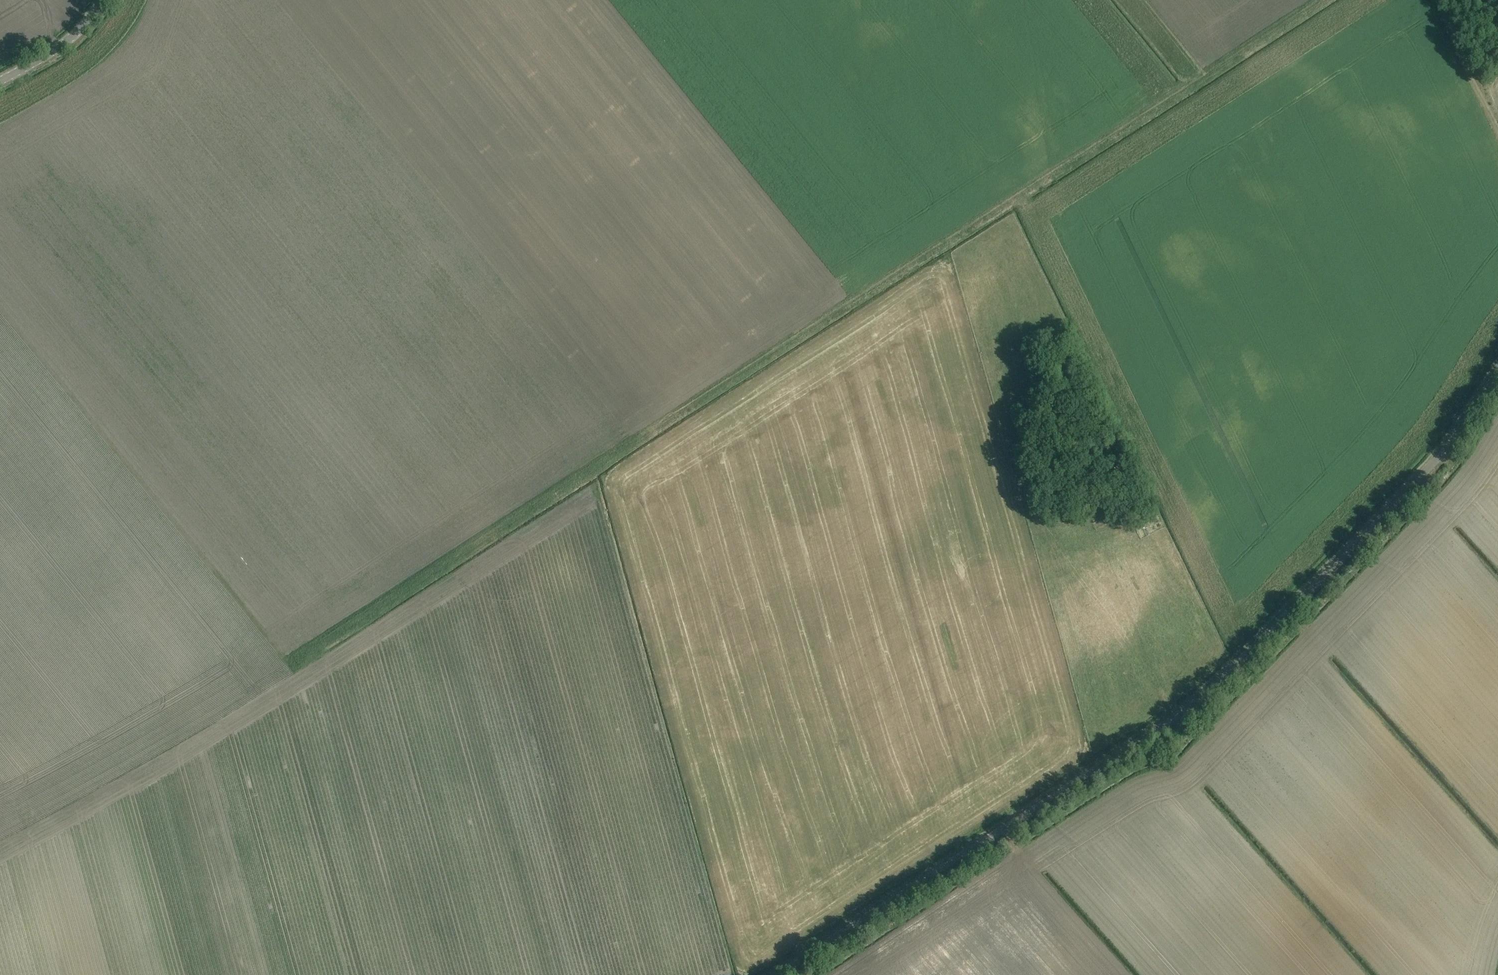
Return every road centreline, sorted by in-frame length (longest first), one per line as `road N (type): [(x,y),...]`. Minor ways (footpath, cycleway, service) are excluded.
road 1 (unclassified): [(777,974),(1192,704),(1433,465),(1497,372)]
road 2 (track): [(1438,0),(1497,129)]
road 3 (tertiary): [(0,81),(63,46),(104,0)]

